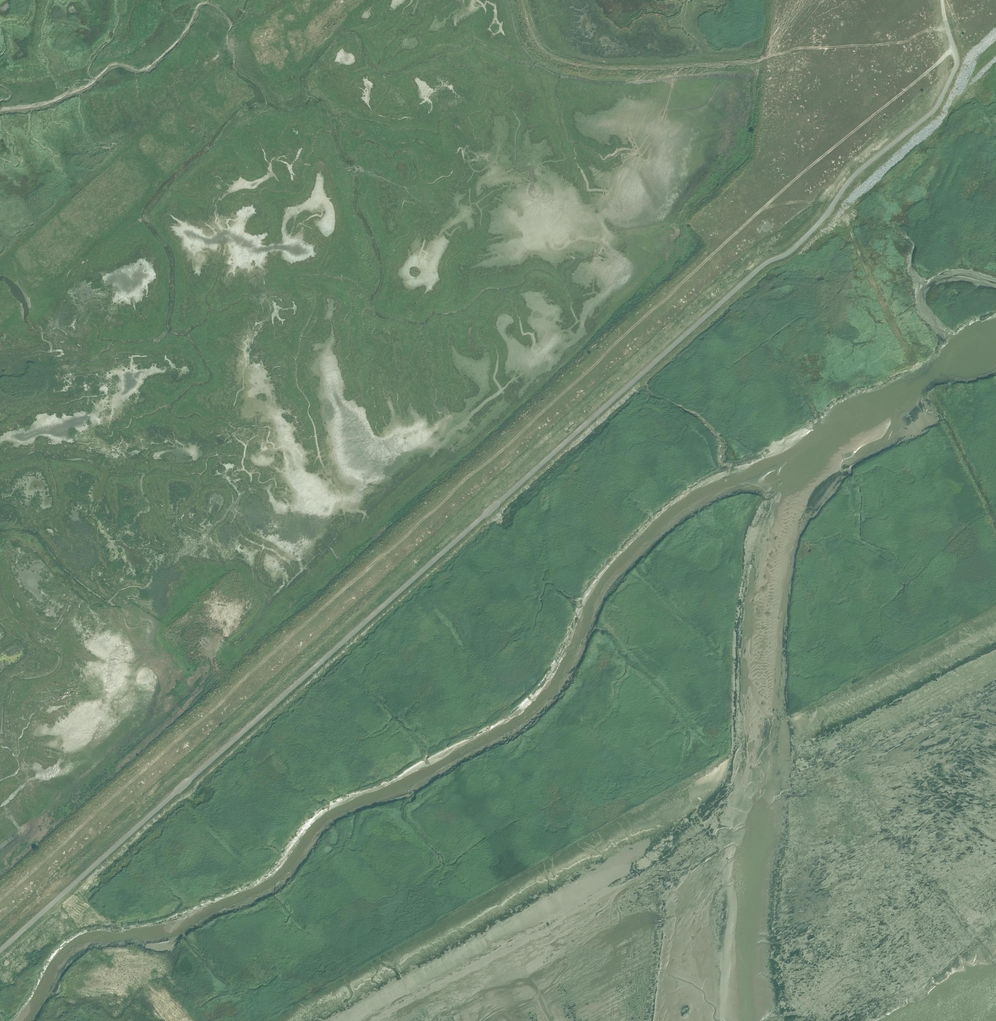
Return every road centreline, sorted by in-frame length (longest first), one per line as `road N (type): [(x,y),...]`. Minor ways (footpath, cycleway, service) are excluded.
road 1 (track): [(0,890),(681,281),(778,218),(807,205),(841,215),(918,365)]
road 2 (track): [(947,28),(903,42),(619,67),(548,52),(526,0)]
road 3 (track): [(941,0),(967,79),(961,96),(862,180),(846,222)]

